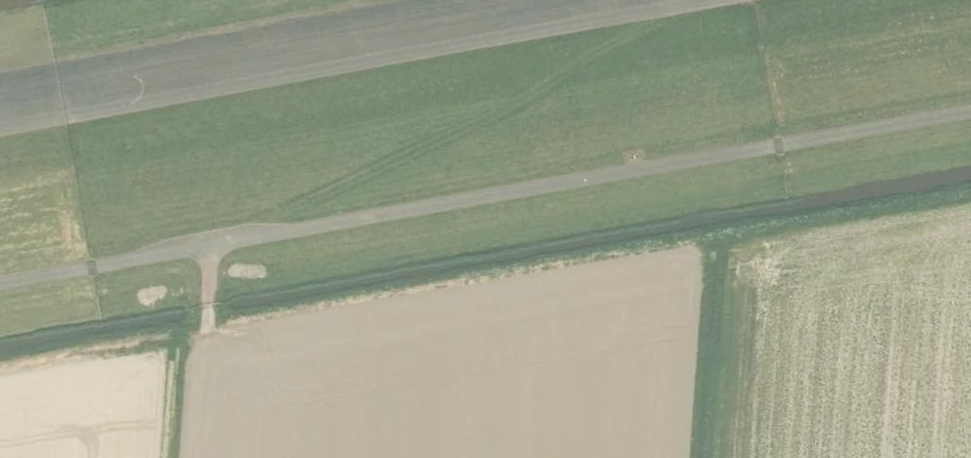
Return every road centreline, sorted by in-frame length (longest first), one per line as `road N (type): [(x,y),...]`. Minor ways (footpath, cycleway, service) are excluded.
road 1 (track): [(0,127),(713,0)]
road 2 (track): [(220,239),(538,91),(672,8)]

